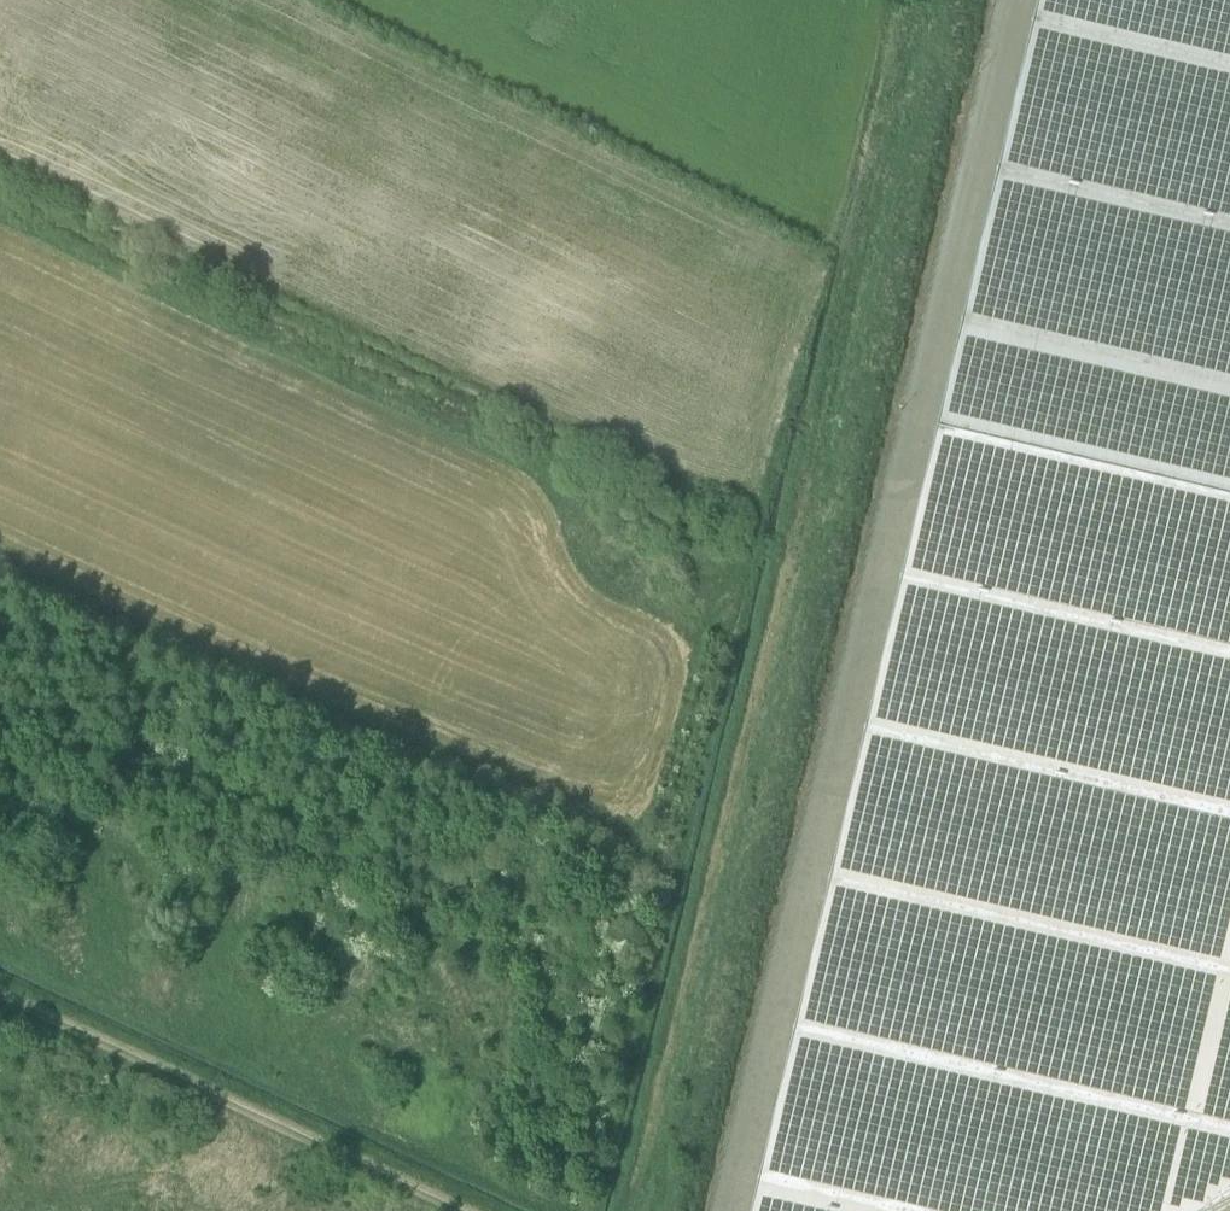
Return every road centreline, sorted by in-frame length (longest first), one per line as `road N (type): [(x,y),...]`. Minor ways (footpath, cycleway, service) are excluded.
road 1 (track): [(460,1210),(0,1002)]

